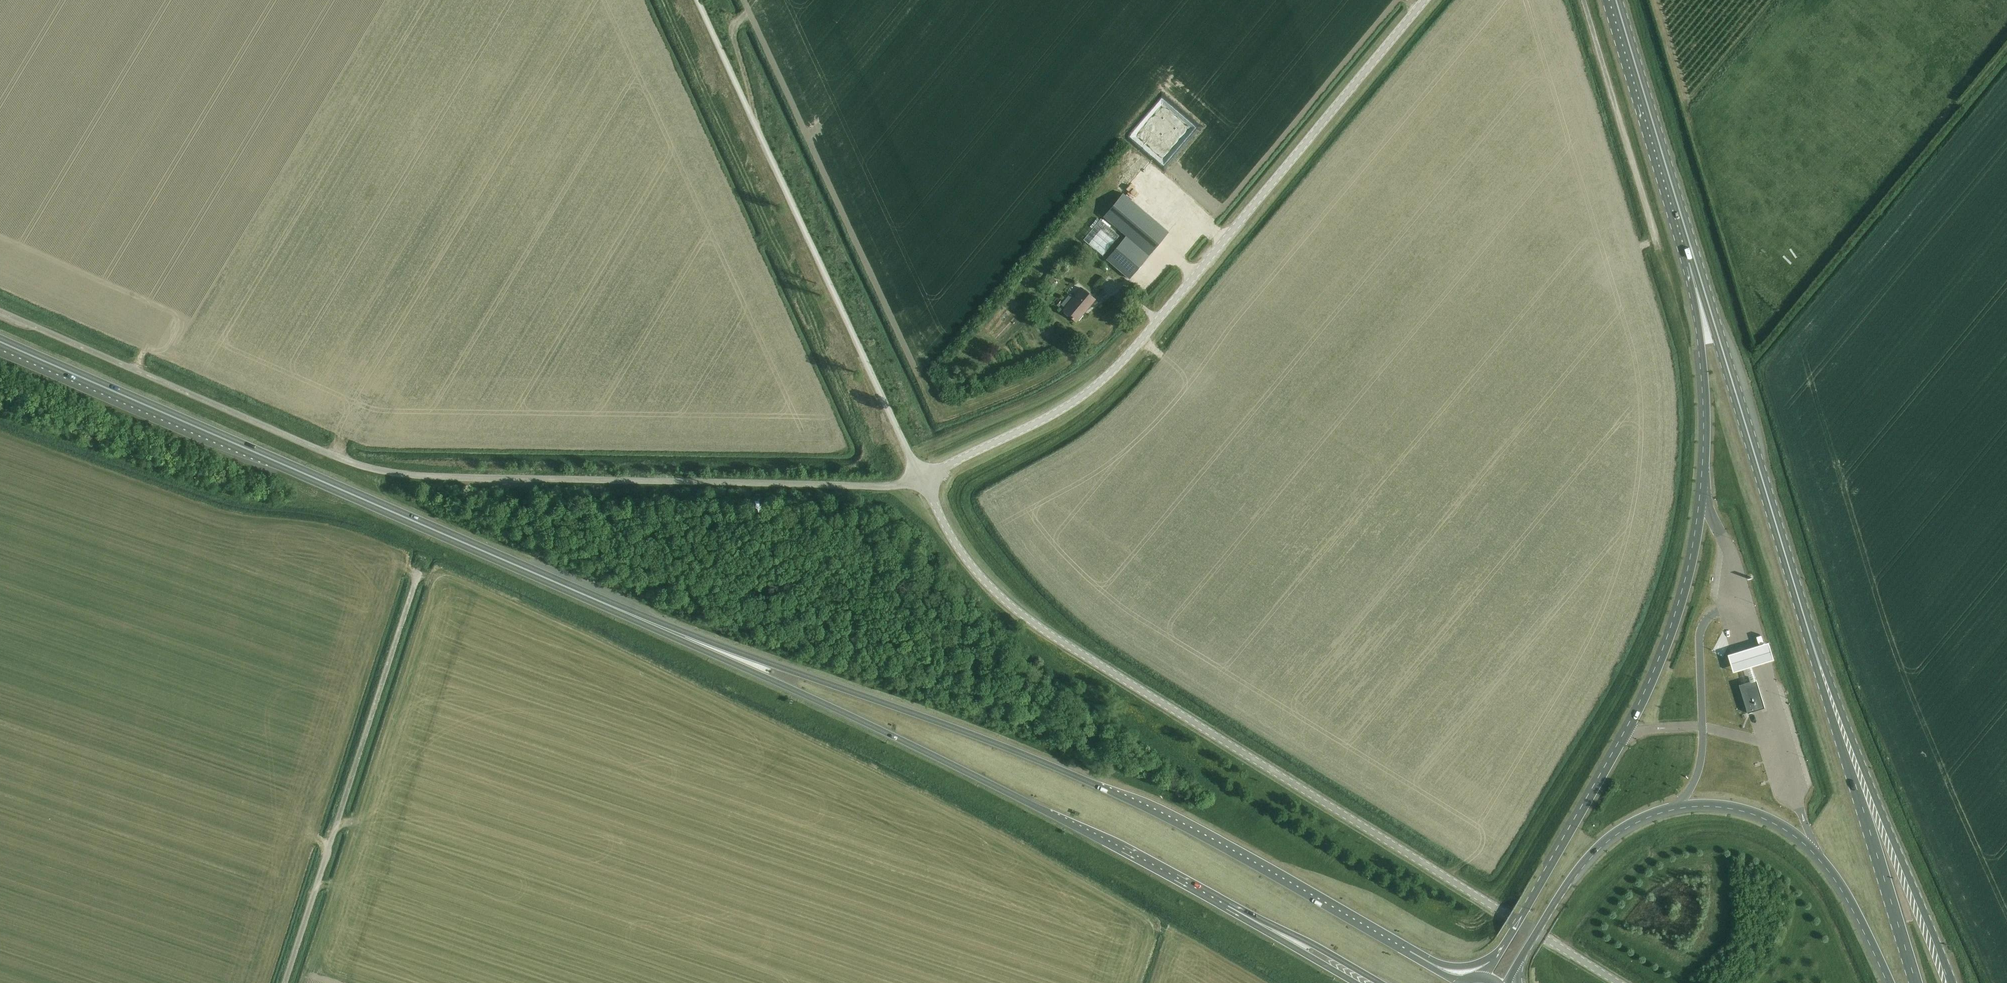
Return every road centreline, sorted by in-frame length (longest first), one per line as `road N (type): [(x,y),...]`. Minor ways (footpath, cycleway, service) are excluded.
road 1 (unclassified): [(923,479),(890,486),(409,475),(301,443),(0,313)]
road 2 (unclassified): [(1620,982),(1024,618),(961,551),(923,479)]
road 3 (trunk): [(1394,946),(1103,788),(684,637)]
road 4 (primary): [(1695,258),(1706,442),(1699,530),(1679,612),(1628,733),(1498,954)]
road 5 (trunk): [(2,343),(684,637)]
road 6 (unclassified): [(923,479),(1049,417),(1112,372),(1423,0)]
road 7 (trunk): [(684,637),(1050,813),(1227,909)]
road 8 (primary): [(1519,962),(1566,884),(1612,833),(1661,809),(1709,803),(1768,817),(1812,847),(1842,884),(1892,982)]
road 9 (unclassified): [(923,479),(701,0)]
road 10 (unclassified): [(284,982),(419,561)]
road 11 (primary): [(1952,982),(1791,575)]
road 12 (primary): [(1791,575),(1915,982)]
road 13 (primary): [(1791,575),(1695,258)]
road 14 (primary): [(1695,258),(1616,0)]

